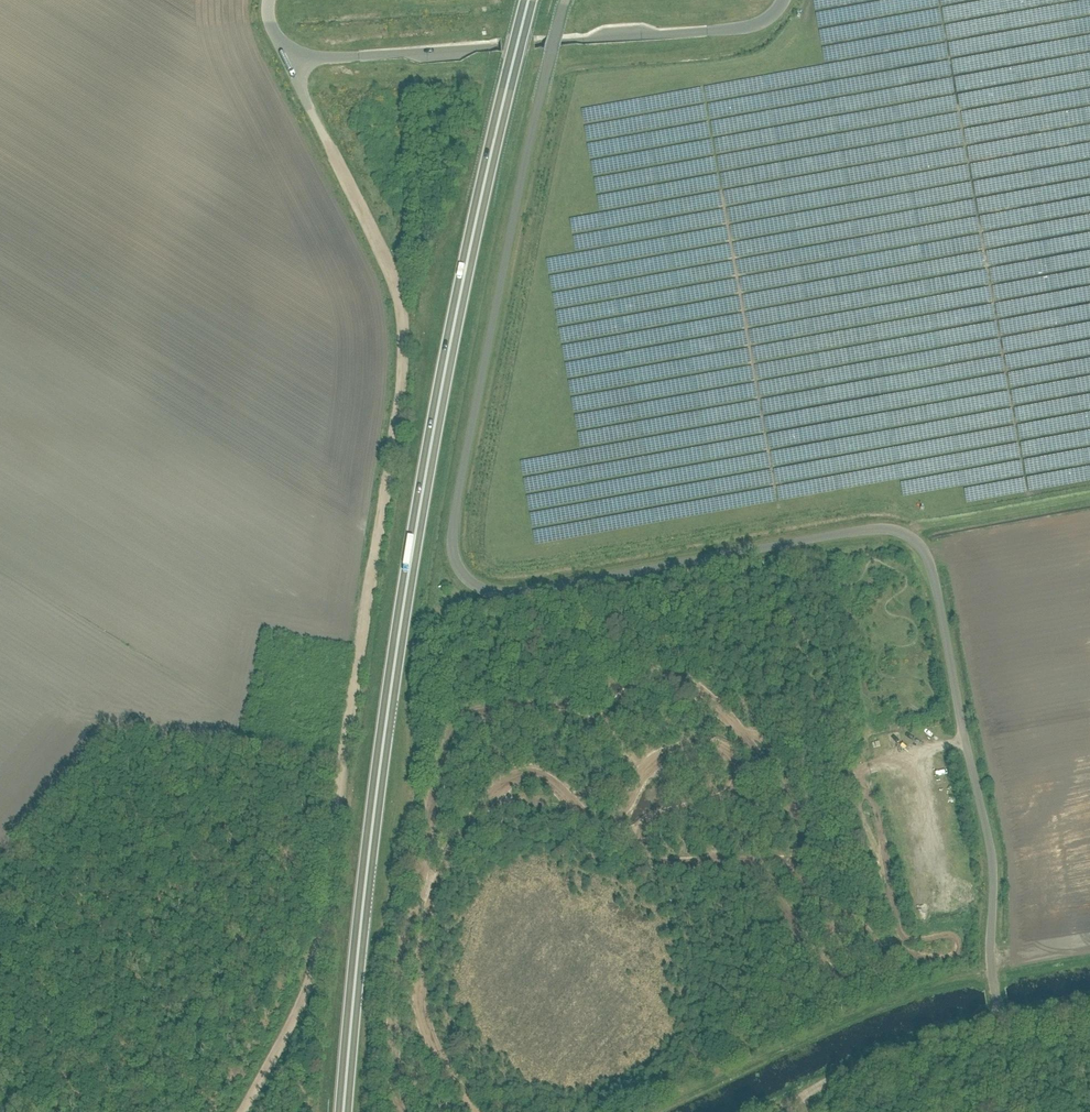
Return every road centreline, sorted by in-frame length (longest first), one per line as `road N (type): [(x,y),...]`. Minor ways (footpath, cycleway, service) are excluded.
road 1 (unclassified): [(565,0),(481,373),(453,523),(456,561),(479,589),(506,594),(870,530),(912,540),(933,576),(991,855),(991,973),(1000,1022)]
road 2 (trunk): [(345,1111),(375,809),(412,559),(473,235),(529,0)]
road 3 (track): [(243,1111),(319,951),(401,397),(394,286),(310,110)]
road 4 (unclassified): [(563,42),(289,62)]
road 5 (unclassified): [(1000,1022),(880,1058),(809,1091),(790,1111)]
road 6 (unclassified): [(563,42),(748,27),(783,0)]
road 7 (track): [(906,536),(1089,499)]

